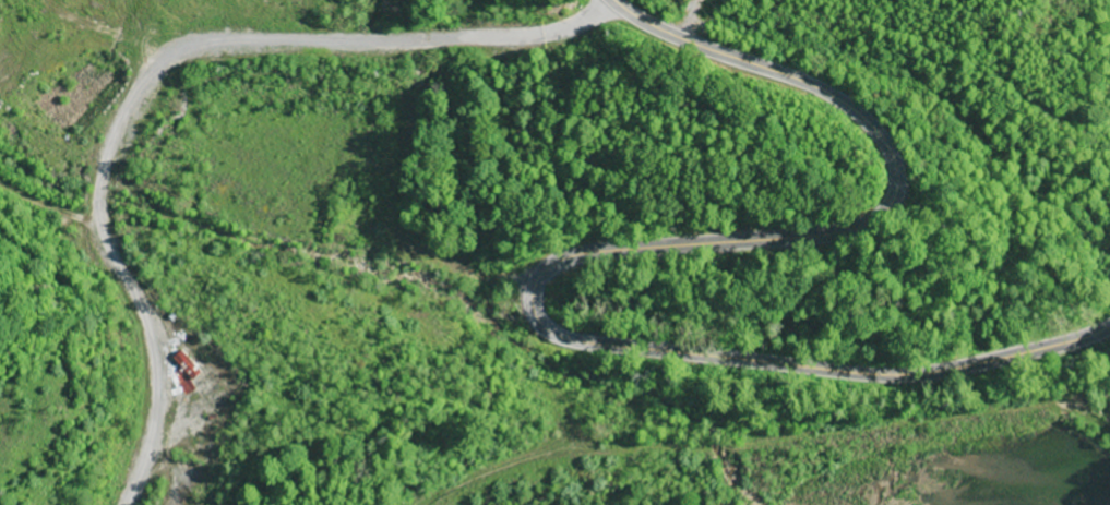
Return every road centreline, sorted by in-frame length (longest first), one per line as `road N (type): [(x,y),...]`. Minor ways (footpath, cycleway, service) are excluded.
road 1 (primary): [(1109,325),(1041,348),(899,374),(552,334),(530,309),(532,284),(566,256),(855,227),(883,211),(898,185),(886,142),(836,96),(678,37),(614,0)]

